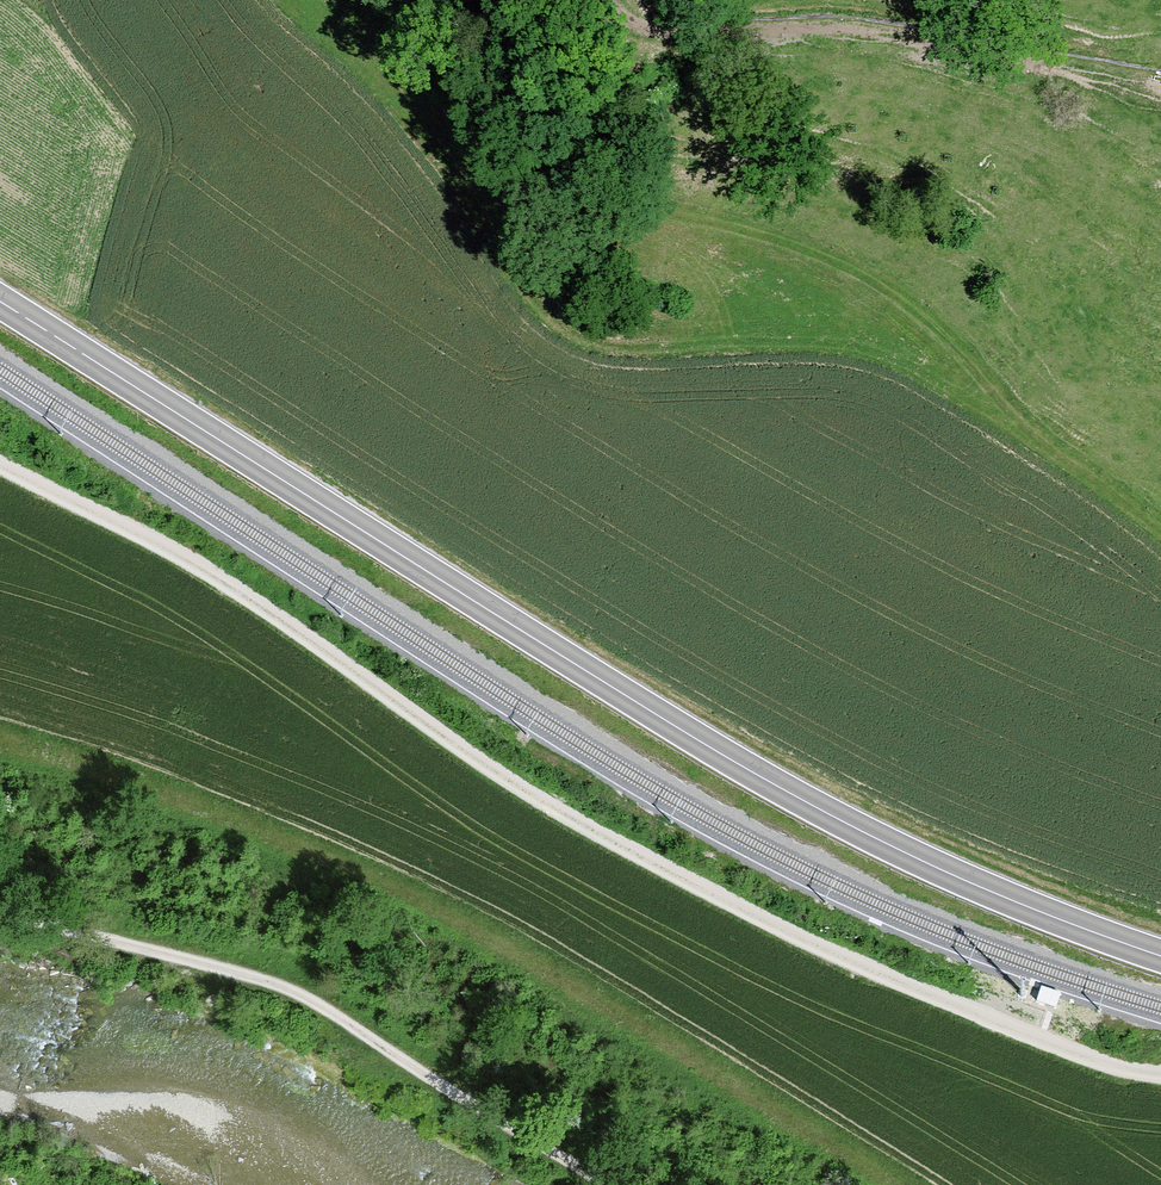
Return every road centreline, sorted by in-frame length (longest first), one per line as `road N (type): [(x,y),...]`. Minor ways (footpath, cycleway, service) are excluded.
road 1 (secondary): [(1160,947),(897,842),(721,748),(0,298)]
road 2 (track): [(0,469),(188,555),(438,736),(641,856),(1121,1073),(1160,1075)]
road 3 (track): [(1160,533),(1029,430),(924,315),(879,284),(750,230),(617,199),(576,176),(512,85),(473,0)]
road 4 (track): [(607,1184),(282,987),(0,910)]
road 5 (track): [(606,0),(631,24),(654,30),(851,28),(1060,66),(1160,99)]

